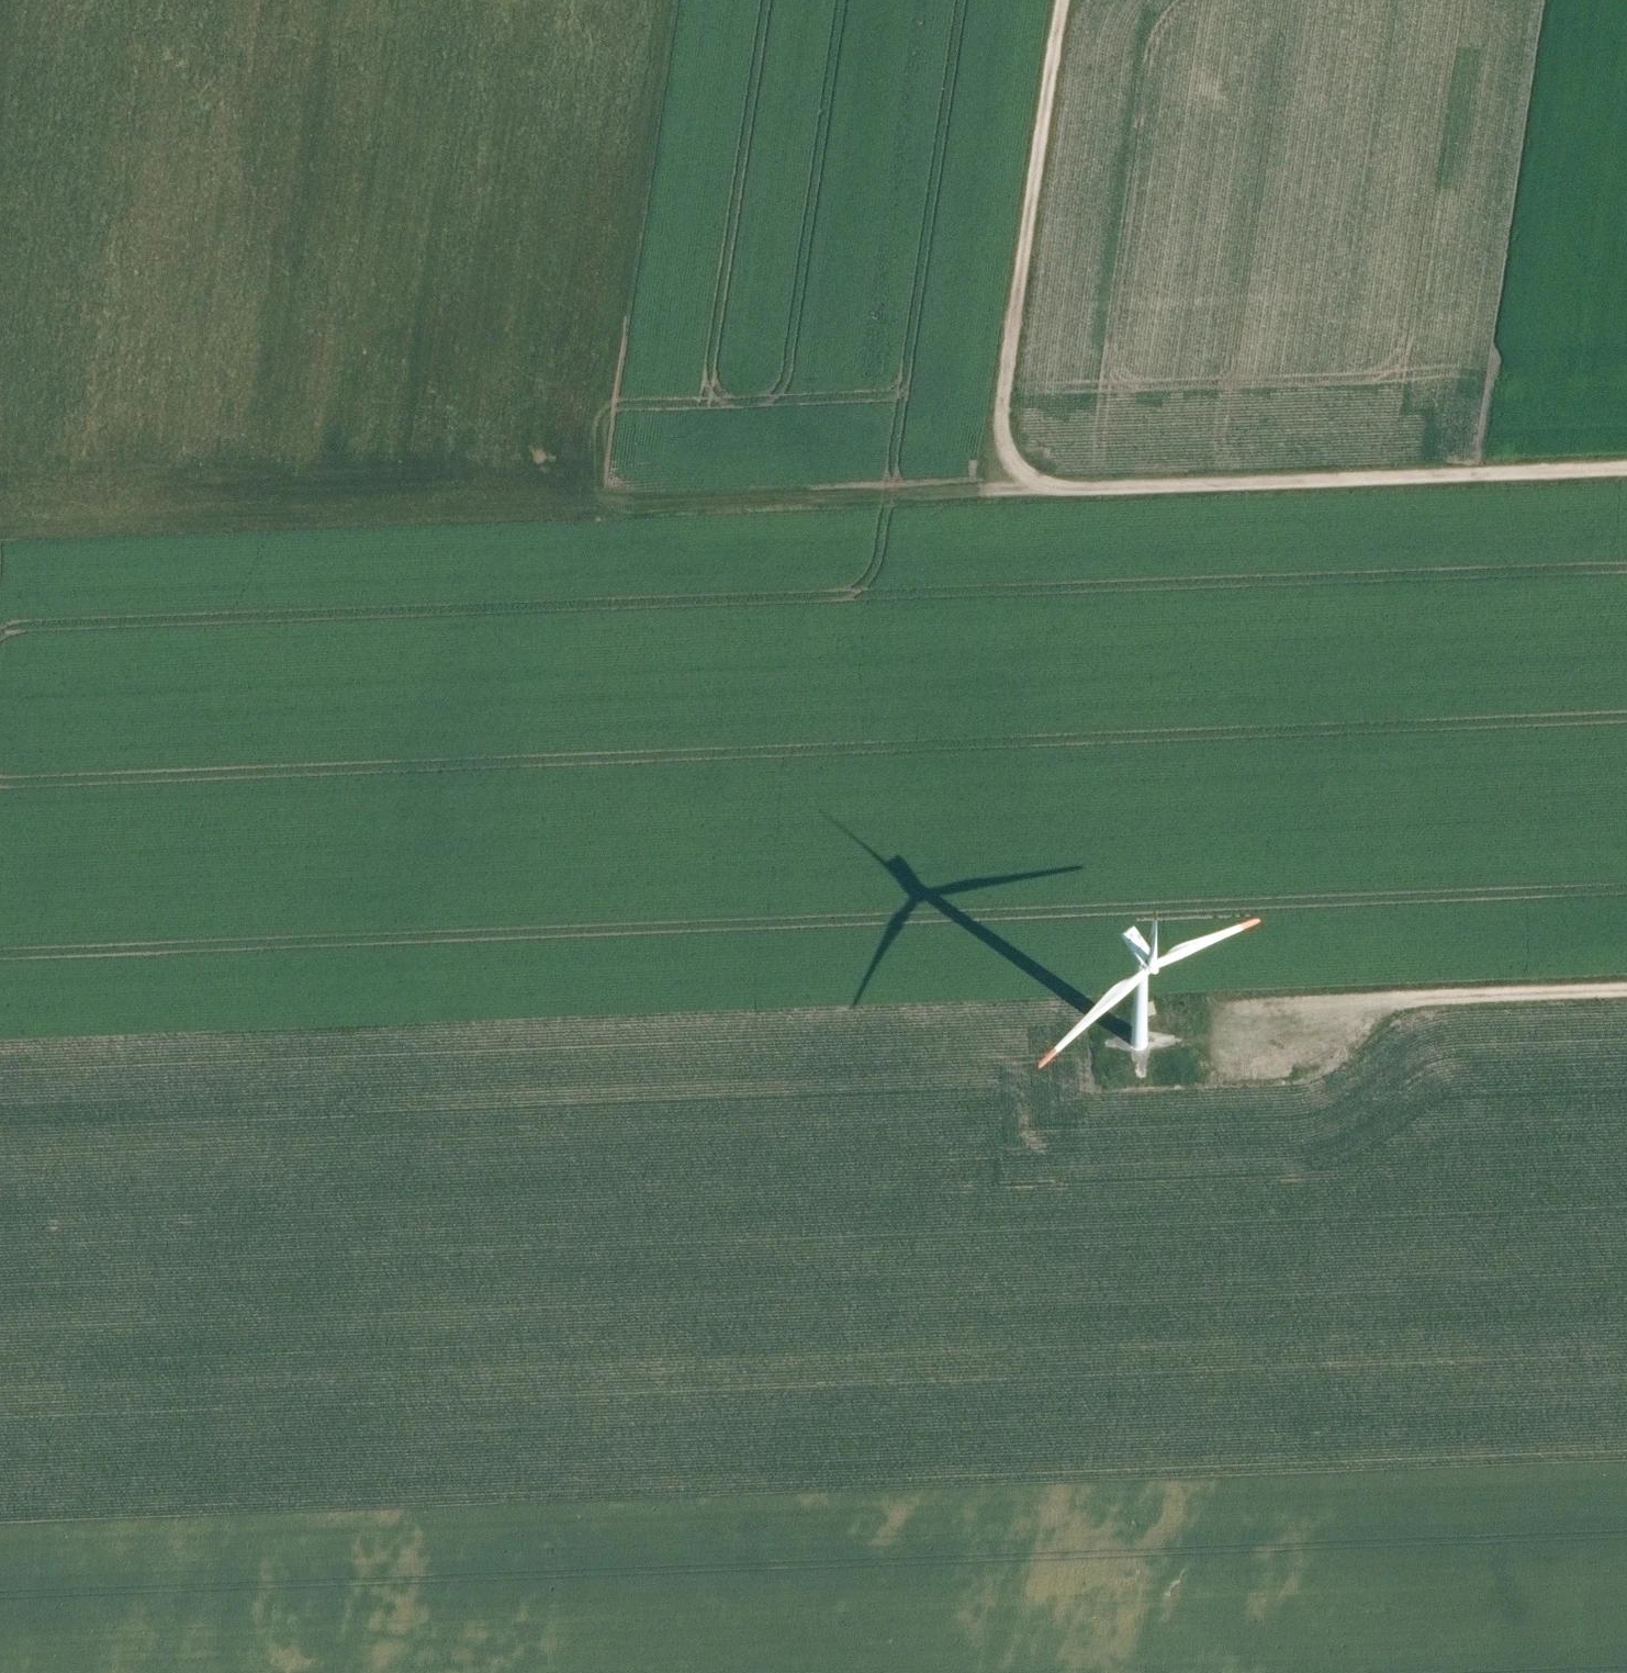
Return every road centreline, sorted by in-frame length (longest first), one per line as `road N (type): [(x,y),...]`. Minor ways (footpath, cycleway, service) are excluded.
road 1 (track): [(1626,469),(1042,485),(1013,458),(1005,406),(1068,0)]
road 2 (track): [(1626,995),(1243,1012)]

